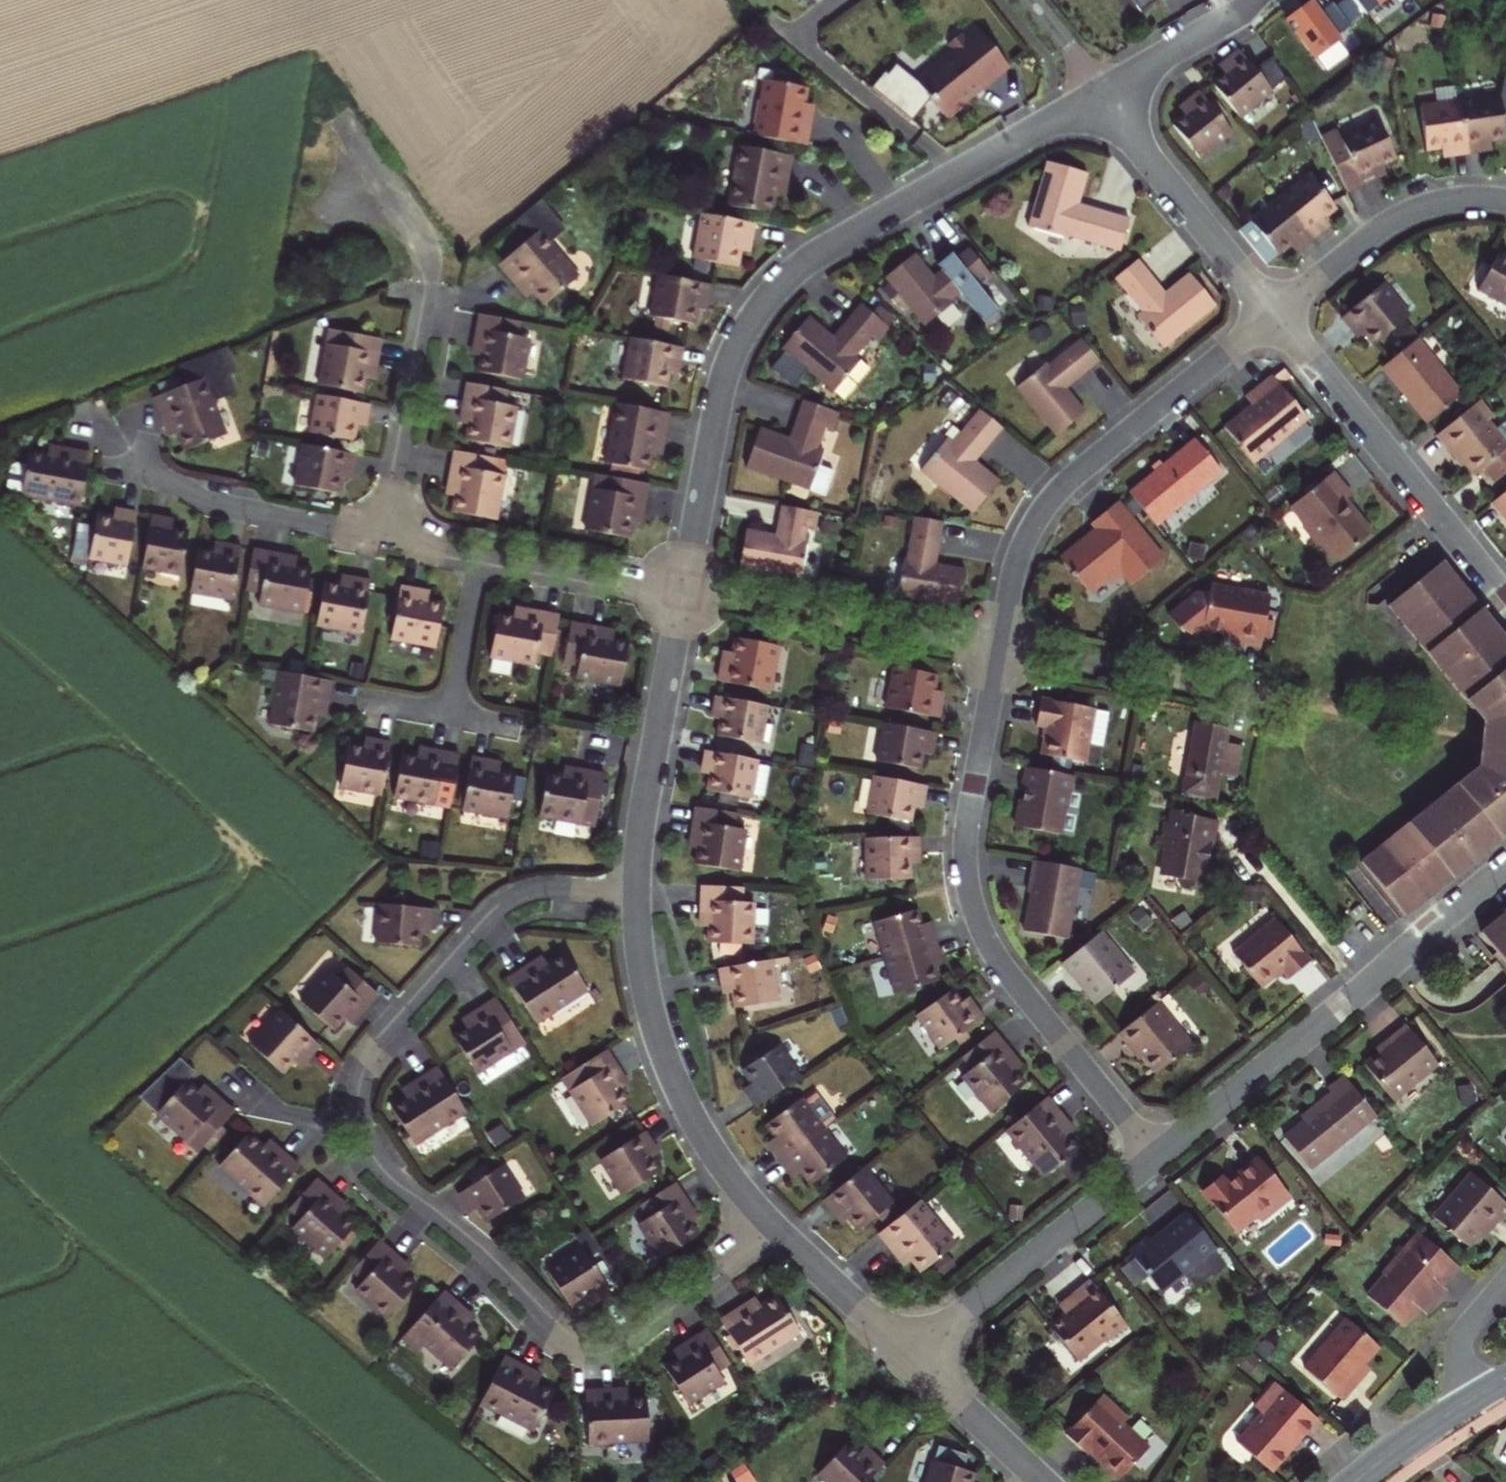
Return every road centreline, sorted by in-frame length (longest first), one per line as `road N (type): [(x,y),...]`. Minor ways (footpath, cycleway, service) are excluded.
road 1 (residential): [(765,1220),(626,1327),(578,1340),(557,1329),(492,1256),(383,1171),(362,1139),(357,1092),(370,1052),(495,910),(534,890),(636,893)]
road 2 (residential): [(684,594),(721,389),(735,346),(768,297),(831,245),(1102,93)]
road 3 (residential): [(1156,1157),(999,961),(973,906),(967,823),(999,651)]
road 4 (residential): [(1156,1157),(1505,870)]
road 5 (residential): [(999,651),(1022,546),(1054,496),(1272,314)]
road 6 (residential): [(386,538),(432,282),(425,254),(342,123)]
road 7 (residential): [(1272,314),(1505,602)]
road 8 (residential): [(765,1220),(710,1148),(666,1066),(641,974),(636,893)]
road 9 (residential): [(684,594),(999,651)]
road 10 (residential): [(913,1355),(1156,1157)]
road 11 (residential): [(636,893),(684,594)]
road 12 (residential): [(104,468),(169,482),(223,507),(386,538)]
road 13 (residential): [(1102,93),(1272,314)]
road 14 (residential): [(1272,314),(1405,213),(1448,201),(1505,201)]
road 15 (residential): [(999,651),(1255,696)]
road 16 (residential): [(478,557),(684,594)]
road 17 (residential): [(913,1355),(765,1220)]
road 18 (residential): [(1043,1481),(913,1355)]
road 19 (residential): [(1102,93),(1256,0)]
road 20 (residential): [(478,557),(448,724)]
road 21 (tertiary): [(1479,1395),(1355,1481)]
road 22 (residential): [(1505,1279),(1462,1342),(1479,1395)]

